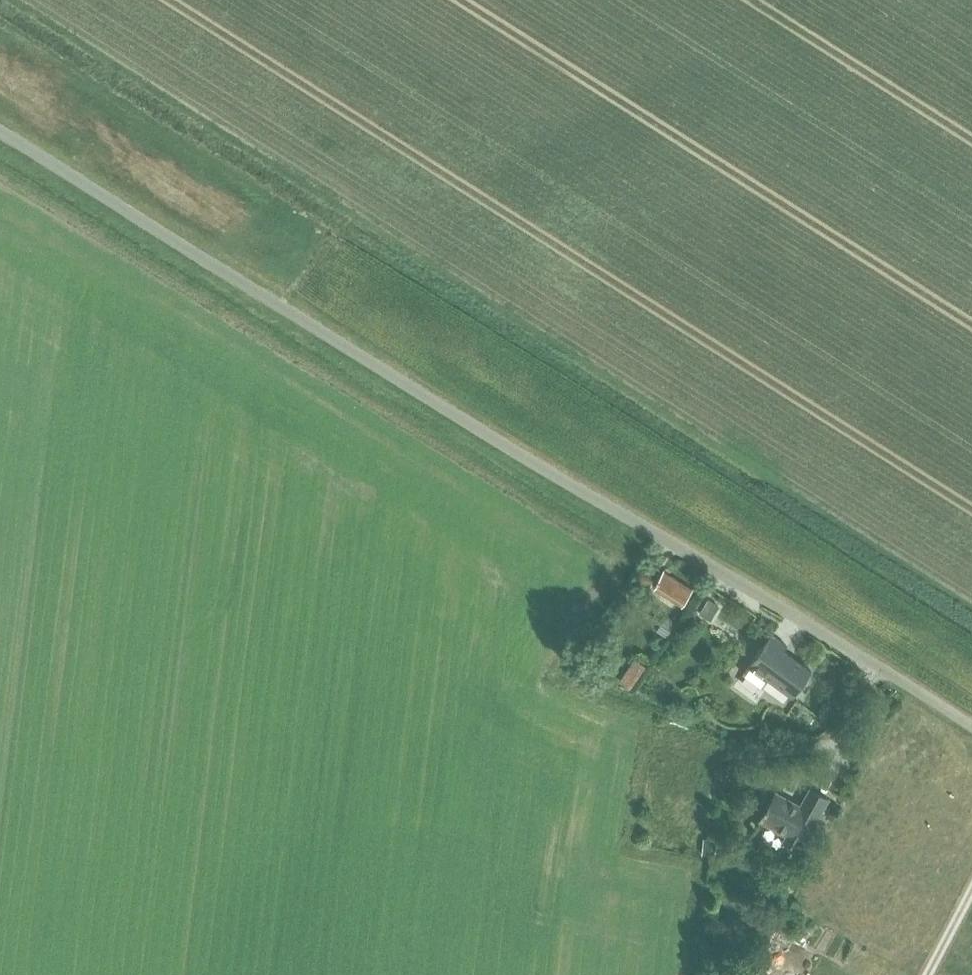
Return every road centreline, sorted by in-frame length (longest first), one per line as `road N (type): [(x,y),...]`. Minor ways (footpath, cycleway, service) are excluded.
road 1 (unclassified): [(971,728),(0,129)]

